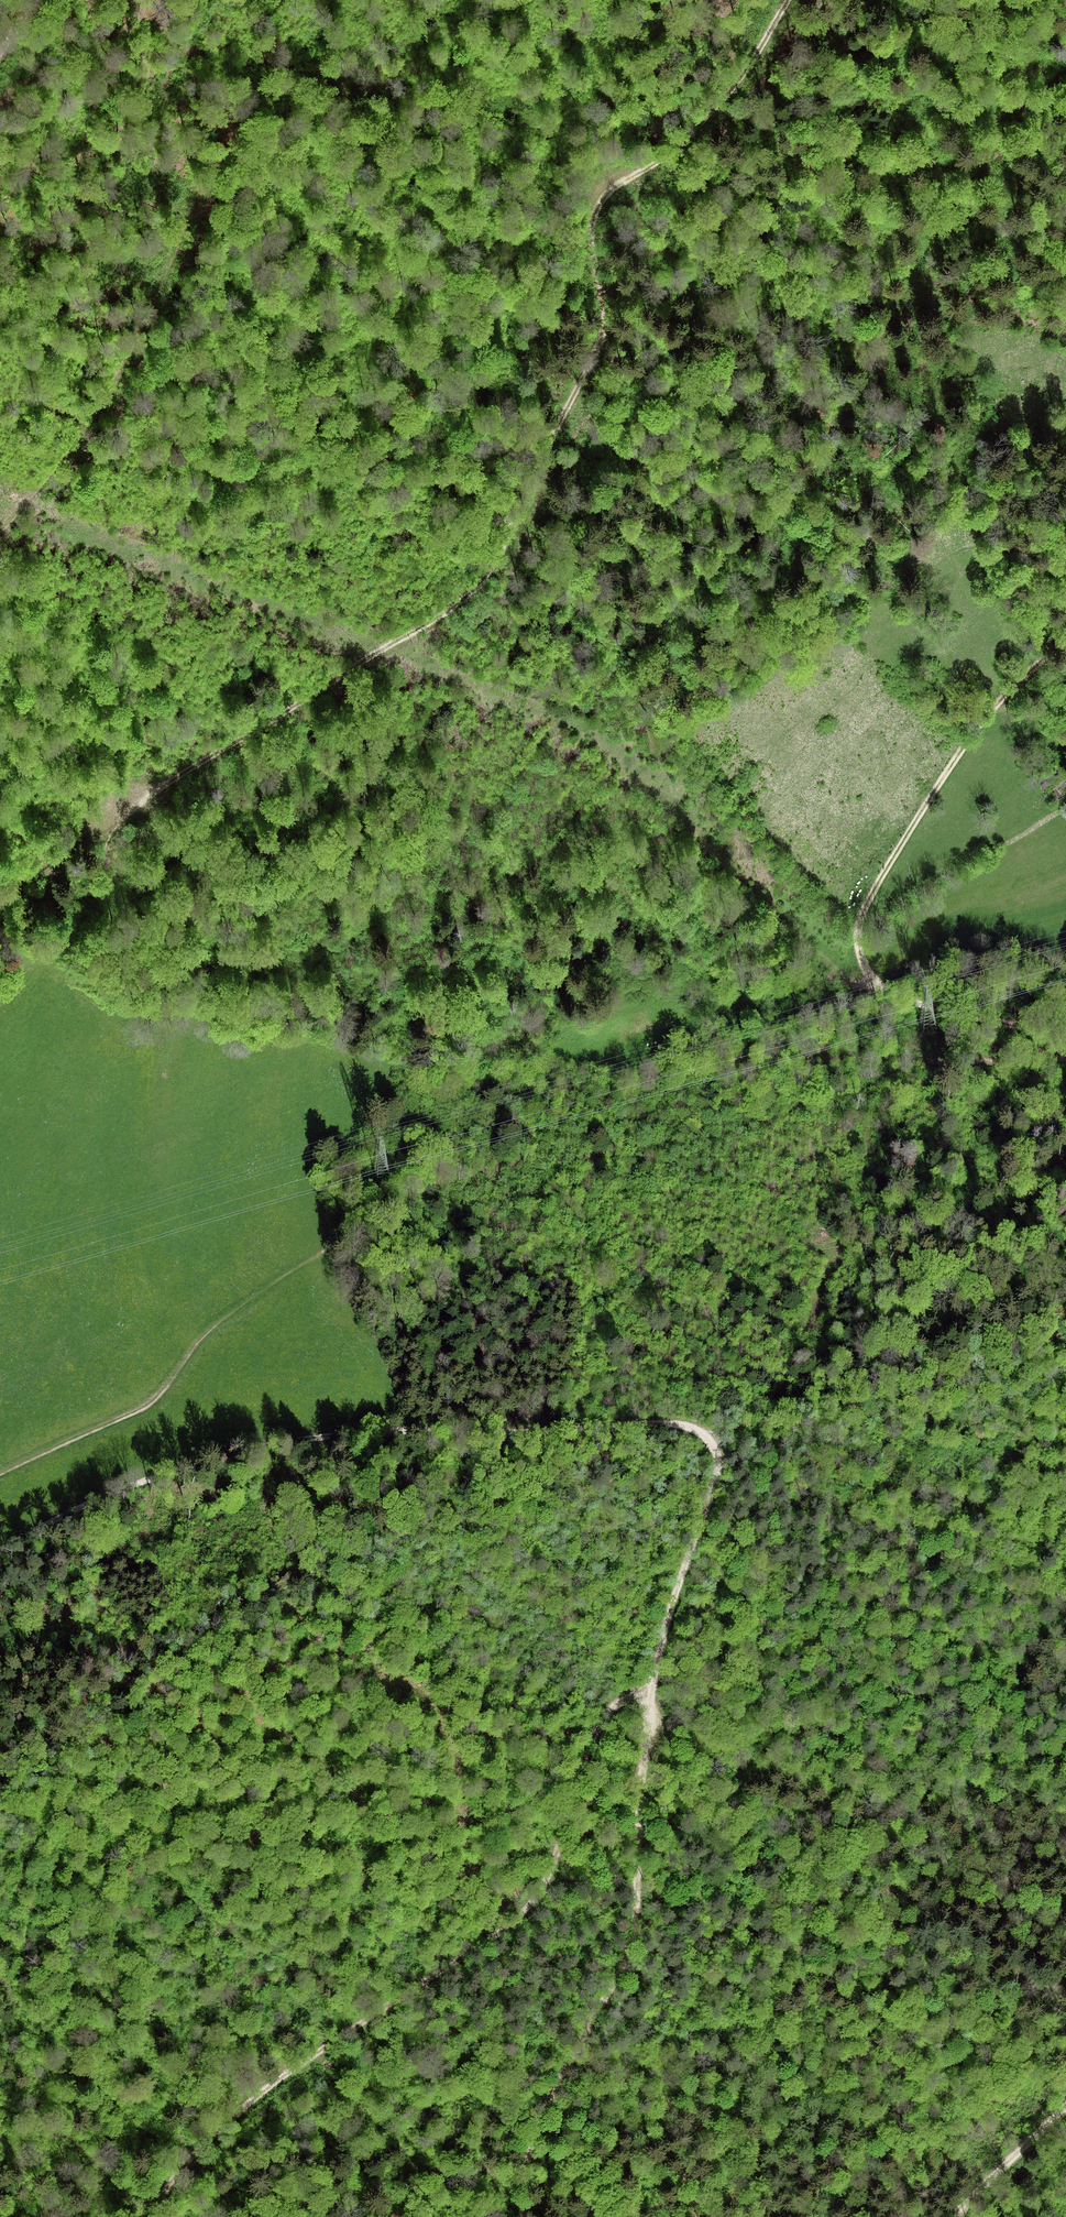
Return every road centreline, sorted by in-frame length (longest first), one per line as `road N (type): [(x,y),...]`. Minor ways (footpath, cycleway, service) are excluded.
road 1 (track): [(789,0),(738,84),(673,149),(607,187),(596,203),(592,256),(606,316),(601,338),(481,583),(460,603),(0,891)]
road 2 (track): [(330,954),(517,770),(595,676),(799,481),(834,435),(996,137),(1065,59)]
road 3 (track): [(651,1689),(719,1466),(715,1443),(687,1425),(369,1430),(279,1443),(140,1482),(49,1521)]
road 4 (track): [(651,1689),(629,1695),(601,1720),(556,1854),(517,1918),(261,2092),(168,2184),(153,2216)]
road 5 (track): [(794,950),(567,1026),(552,1055),(573,1066),(660,1075),(796,1061),(960,1060)]
road 6 (track): [(960,1060),(712,1140),(633,1159),(542,1167),(460,1189),(336,1246)]
road 7 (track): [(1065,639),(967,744),(865,903),(855,944),(870,980),(889,993),(1065,1037)]
road 8 (track): [(528,2216),(525,2176),(535,2129),(633,1935),(651,1689)]
road 9 (track): [(0,528),(108,401),(227,117)]
road 10 (track): [(0,1476),(140,1411),(221,1319),(336,1246)]
road 11 (track): [(1065,2105),(953,2216)]

